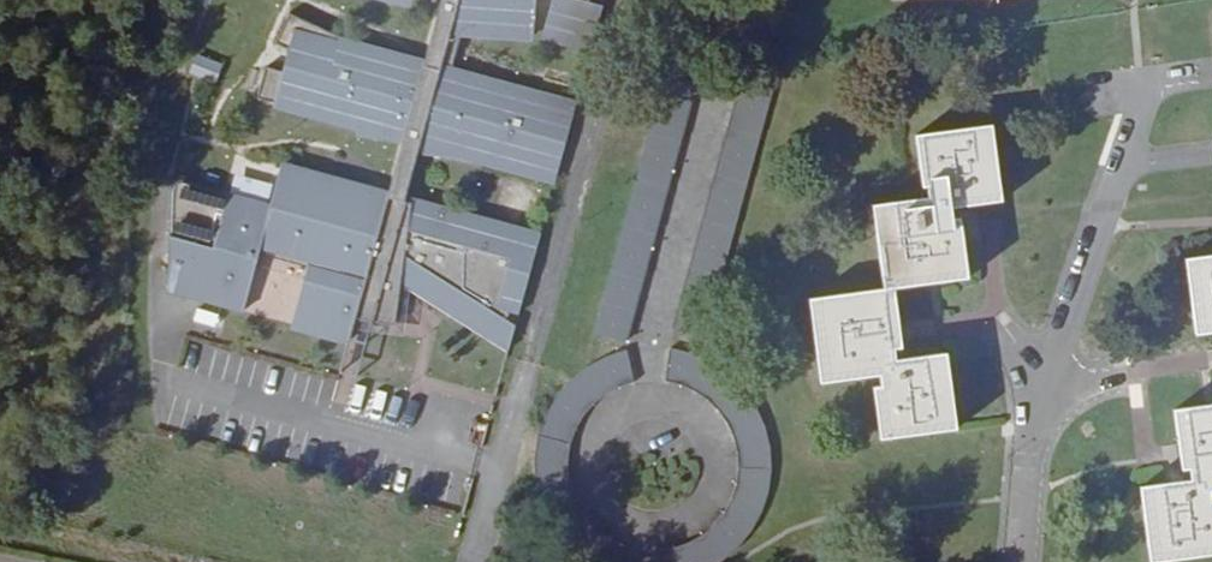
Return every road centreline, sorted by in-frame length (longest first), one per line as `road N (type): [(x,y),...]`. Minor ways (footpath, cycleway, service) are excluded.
road 1 (residential): [(1118,153),(1031,381),(1019,561)]

